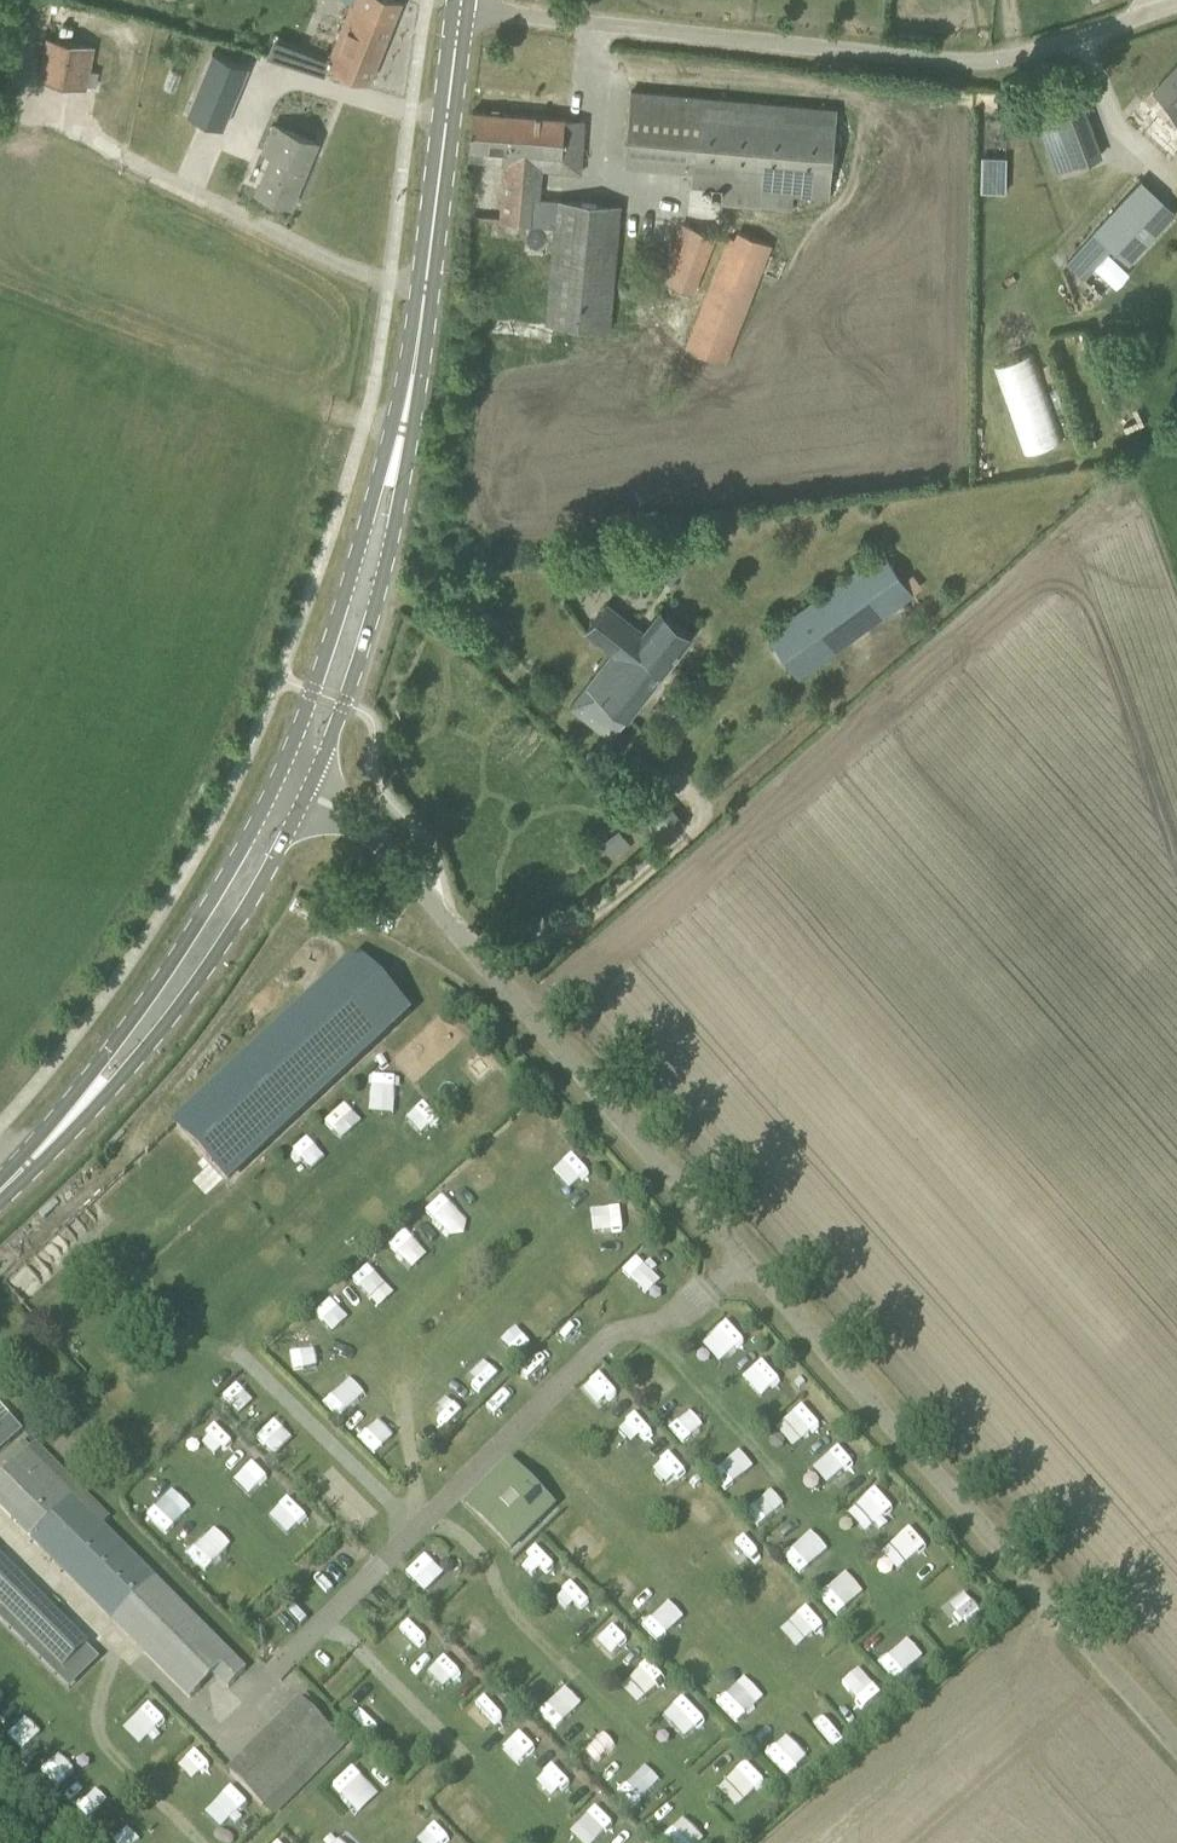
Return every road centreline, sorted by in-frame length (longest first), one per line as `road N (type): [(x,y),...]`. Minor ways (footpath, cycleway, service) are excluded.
road 1 (unclassified): [(1176,1731),(357,816)]
road 2 (unclassified): [(462,7),(981,63),(1176,4)]
road 3 (secondary): [(399,435),(417,359),(462,7)]
road 4 (secondary): [(279,769),(199,925),(111,1042),(71,1114)]
road 5 (secondary): [(71,1114),(141,1051),(252,900),(300,800)]
road 6 (secondary): [(399,435),(279,769)]
road 7 (secondary): [(315,769),(384,566),(400,492),(399,435)]

